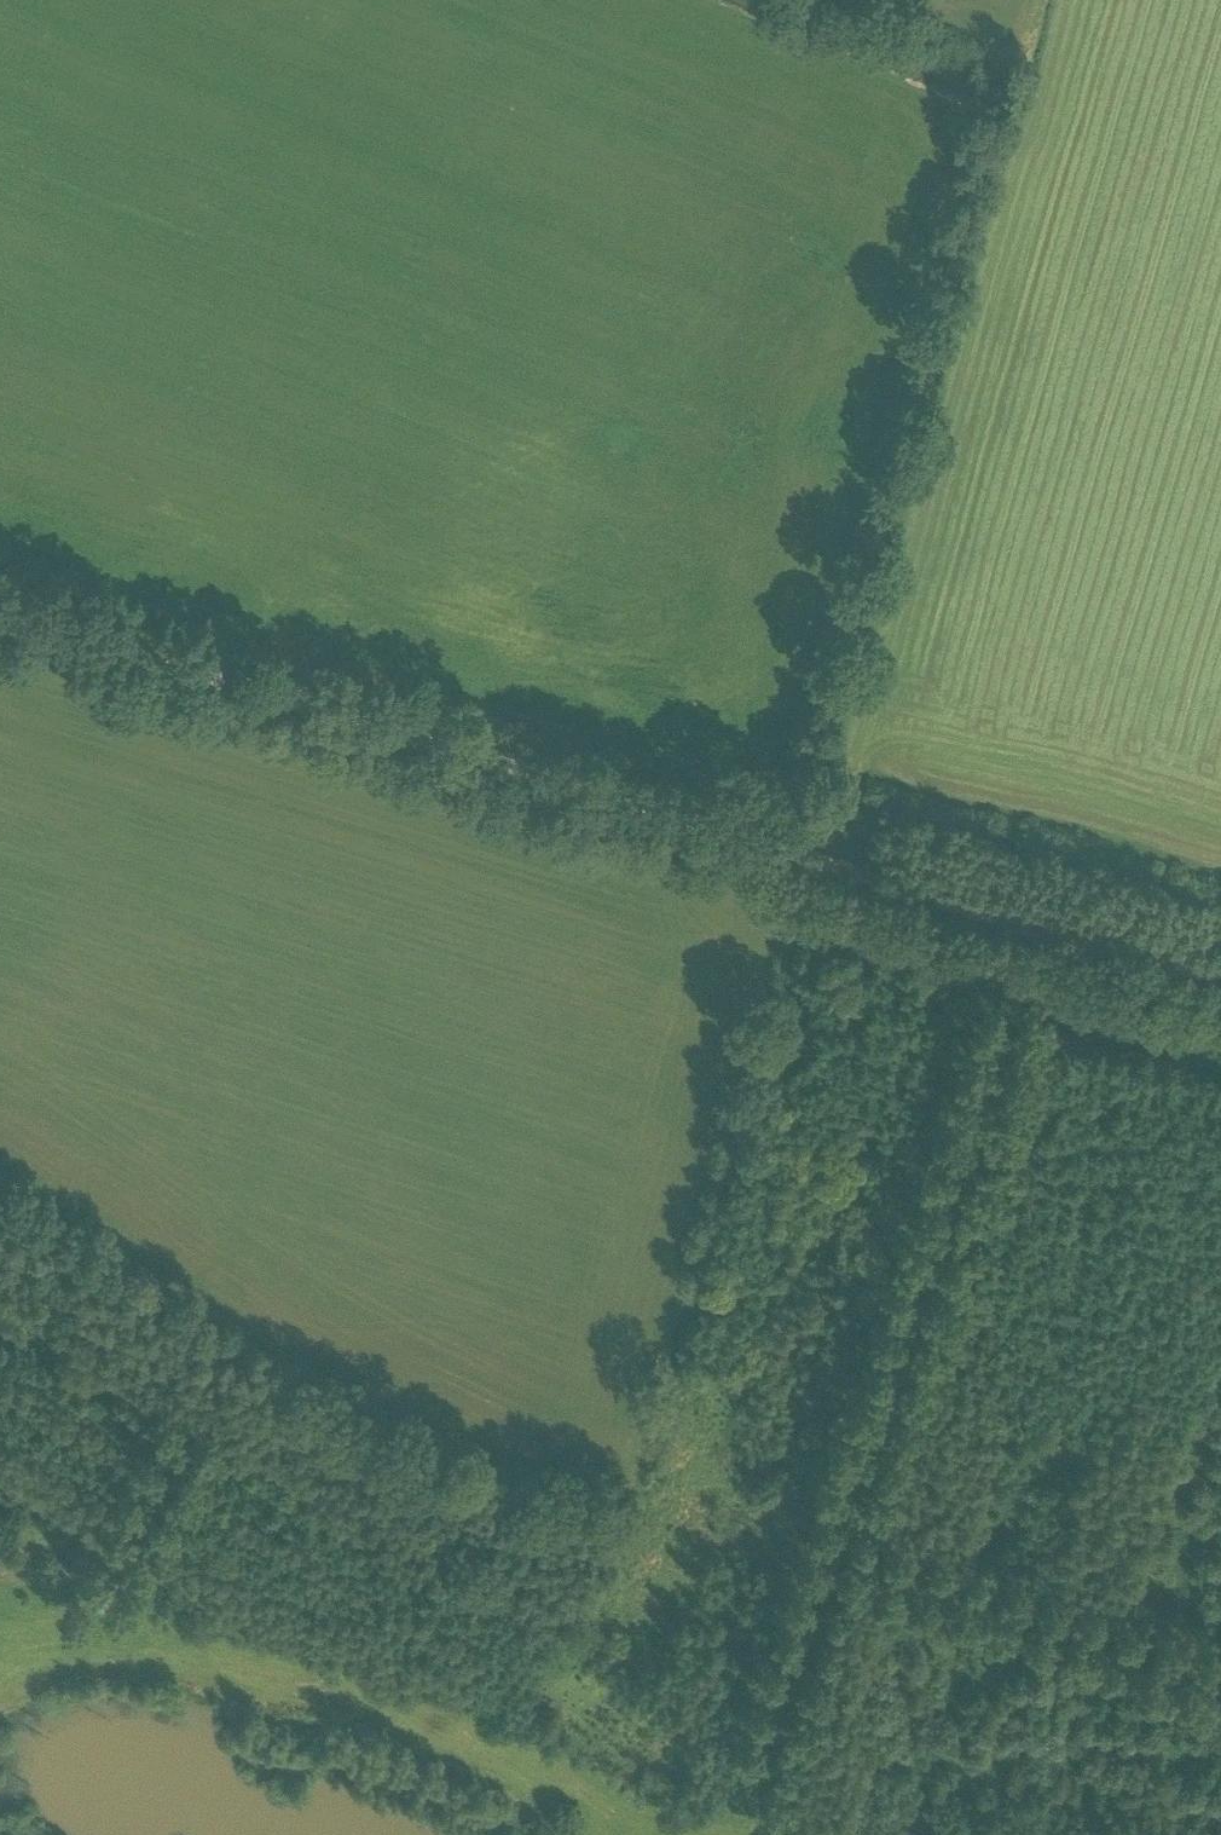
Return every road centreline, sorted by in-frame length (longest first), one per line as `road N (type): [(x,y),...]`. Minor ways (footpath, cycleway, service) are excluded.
road 1 (track): [(0,607),(1220,969)]

